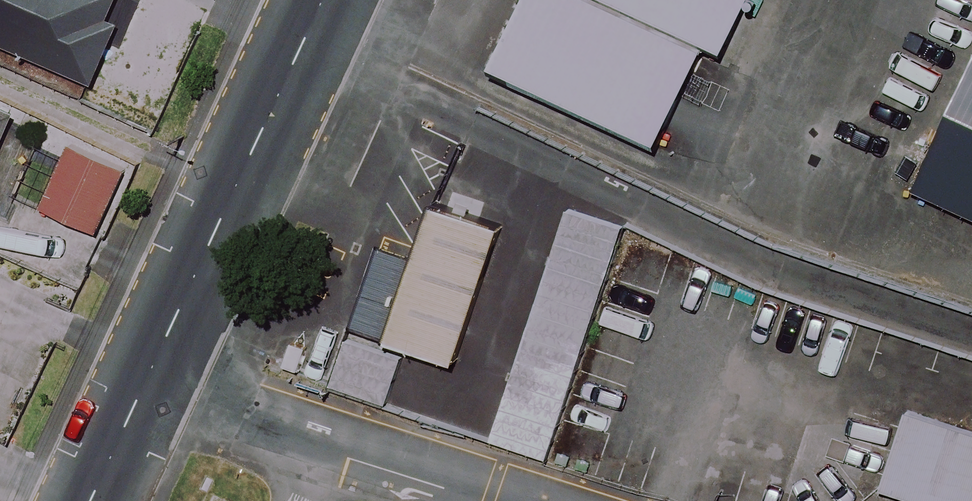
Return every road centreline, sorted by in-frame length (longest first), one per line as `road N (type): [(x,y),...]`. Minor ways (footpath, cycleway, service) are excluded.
road 1 (tertiary): [(319,0),(86,500)]

